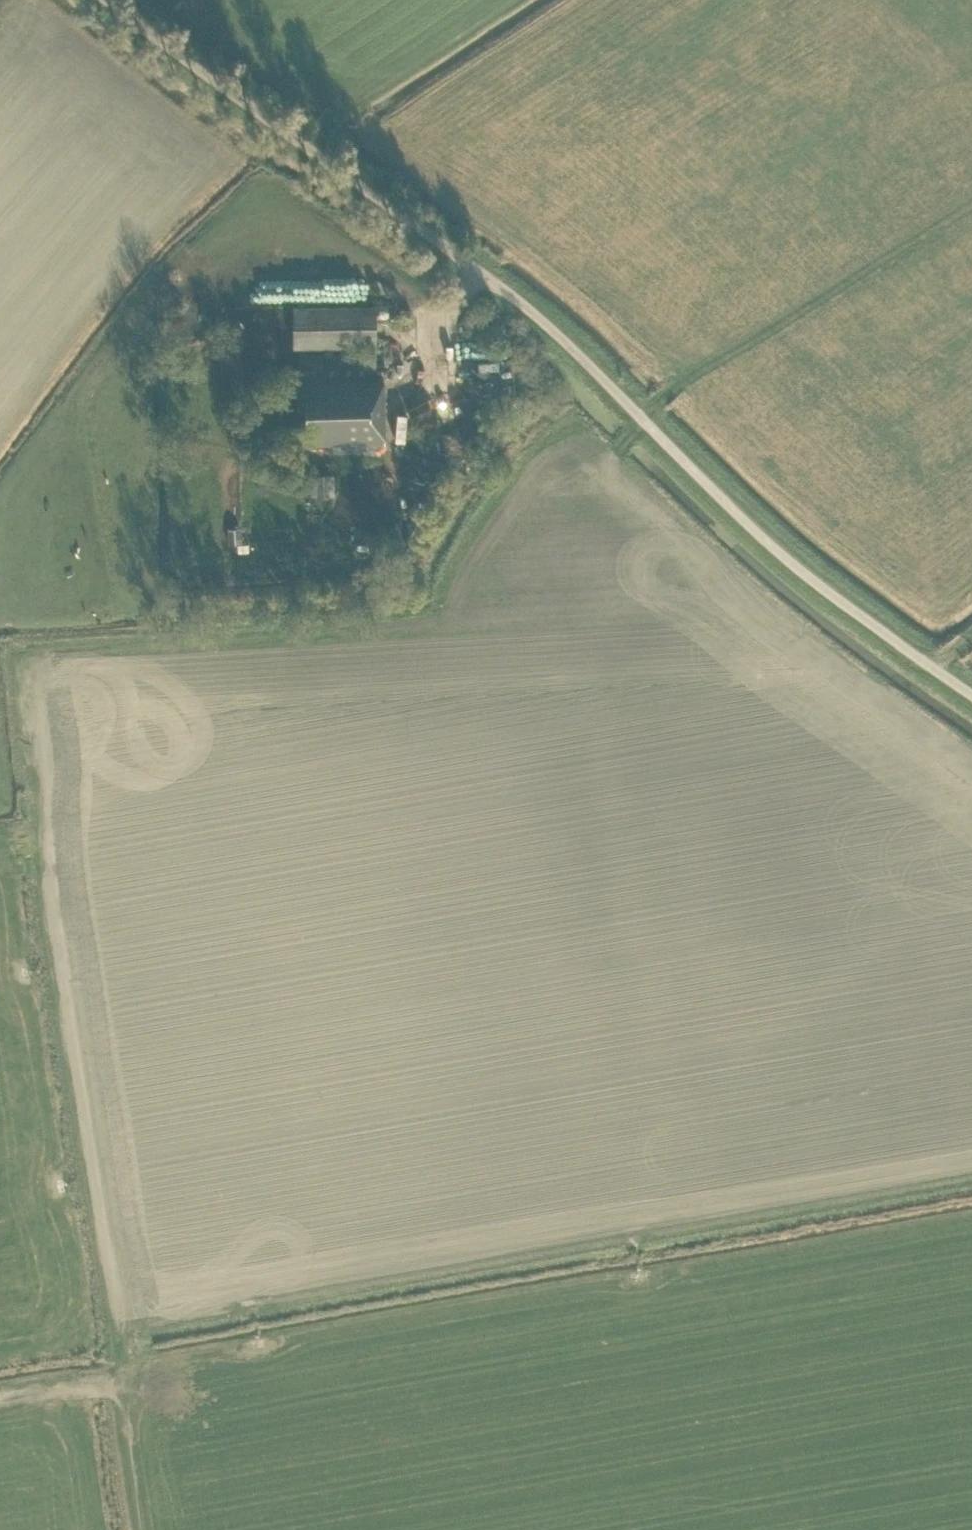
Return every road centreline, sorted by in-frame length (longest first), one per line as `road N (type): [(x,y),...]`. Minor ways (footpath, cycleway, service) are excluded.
road 1 (unclassified): [(971,693),(791,561),(511,296),(109,0)]

